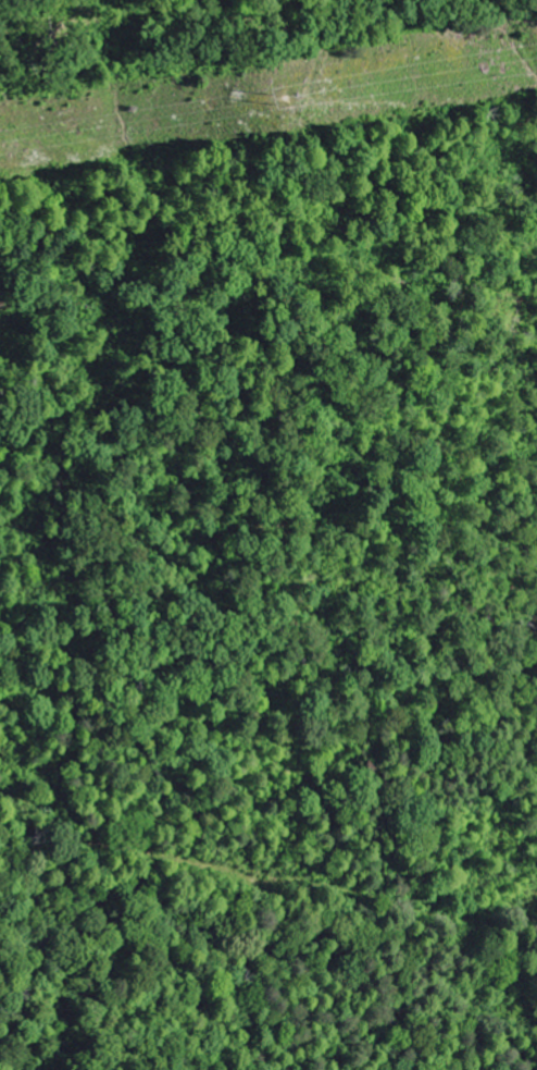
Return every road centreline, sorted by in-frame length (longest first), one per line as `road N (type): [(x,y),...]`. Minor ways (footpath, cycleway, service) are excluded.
road 1 (residential): [(536,870),(466,878),(391,903),(0,769)]

